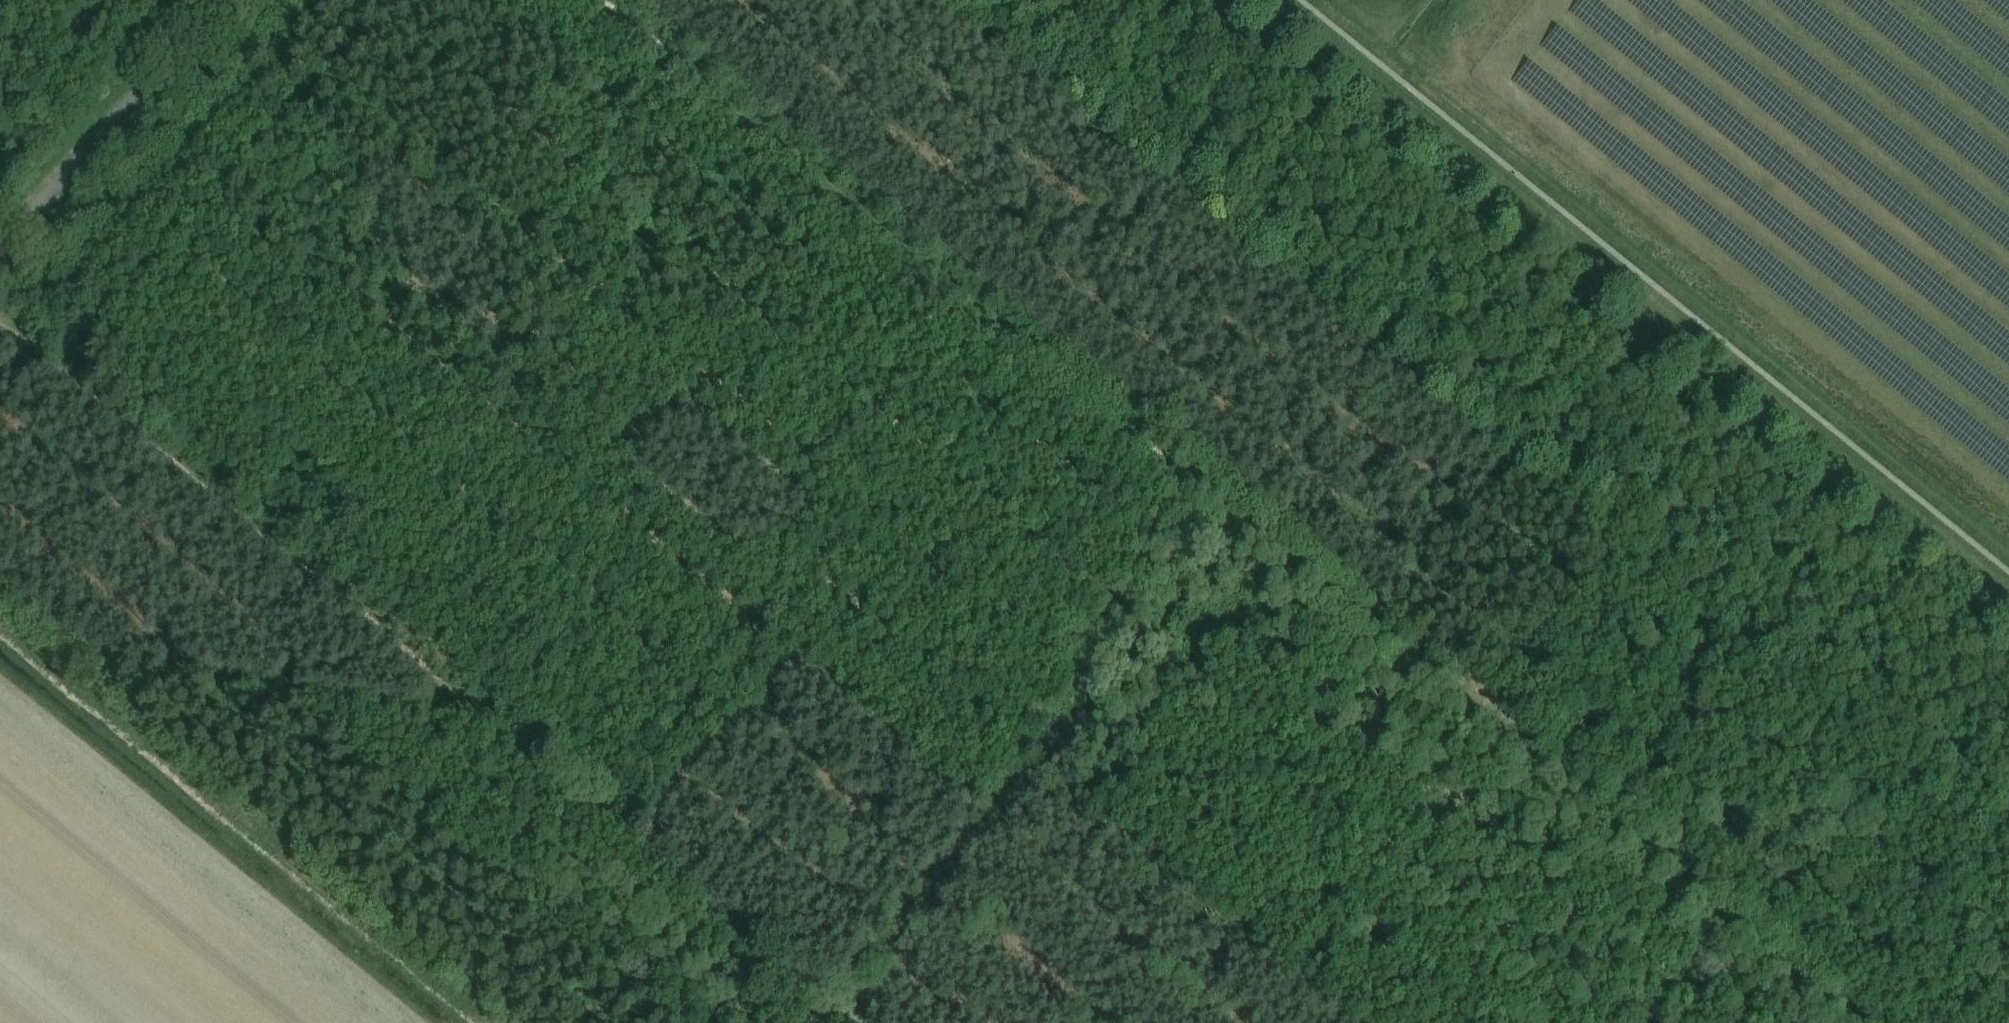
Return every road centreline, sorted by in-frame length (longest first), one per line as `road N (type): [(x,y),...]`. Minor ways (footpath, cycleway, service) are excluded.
road 1 (track): [(604,0),(1850,1022)]
road 2 (residential): [(0,248),(230,0)]

